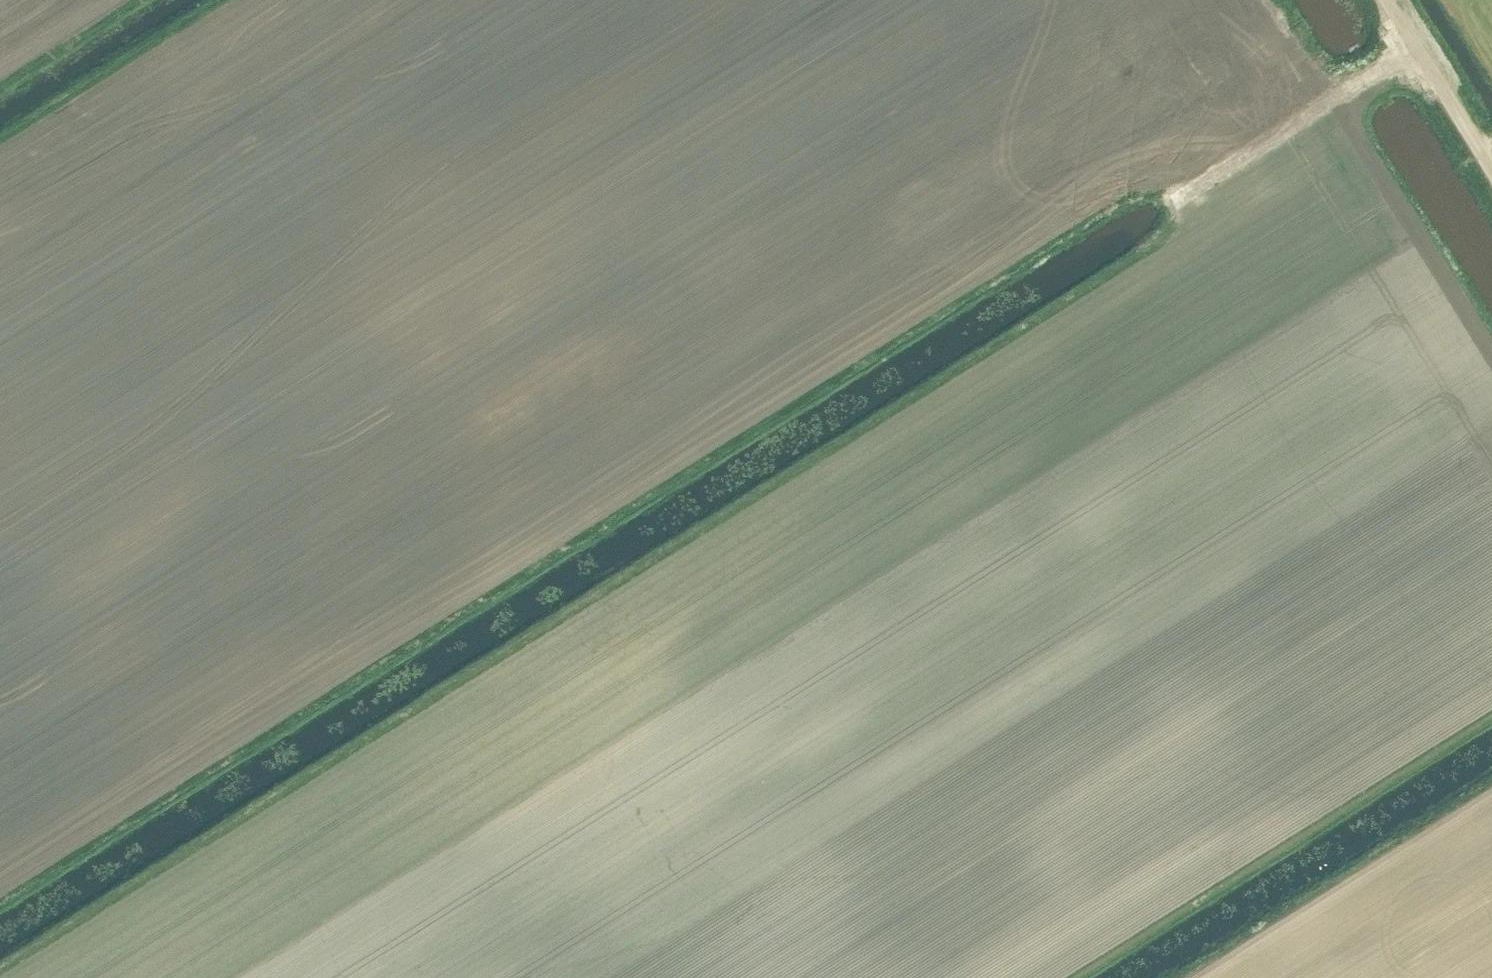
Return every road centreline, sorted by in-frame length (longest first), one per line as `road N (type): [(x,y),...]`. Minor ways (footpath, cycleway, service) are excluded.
road 1 (unclassified): [(1491,170),(1387,0)]

